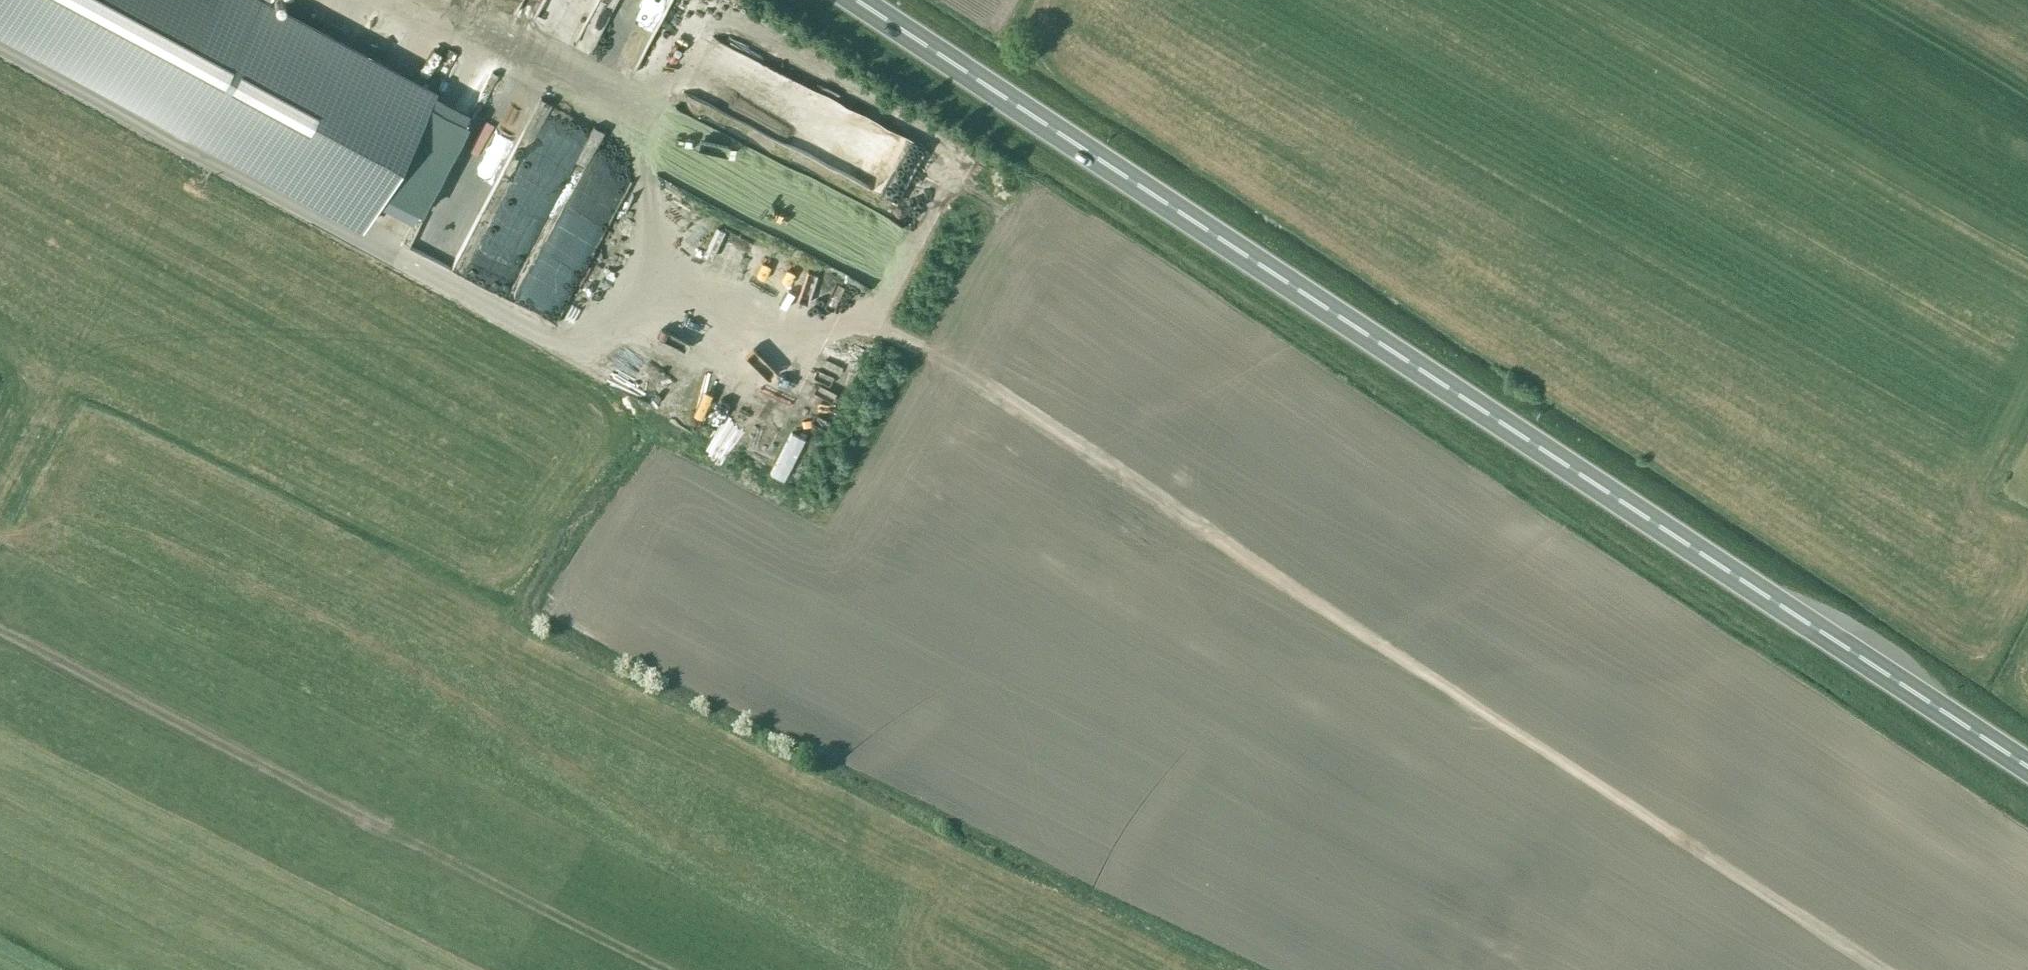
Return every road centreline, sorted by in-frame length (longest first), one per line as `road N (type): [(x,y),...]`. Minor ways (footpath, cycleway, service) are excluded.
road 1 (trunk): [(2027,767),(857,0)]

